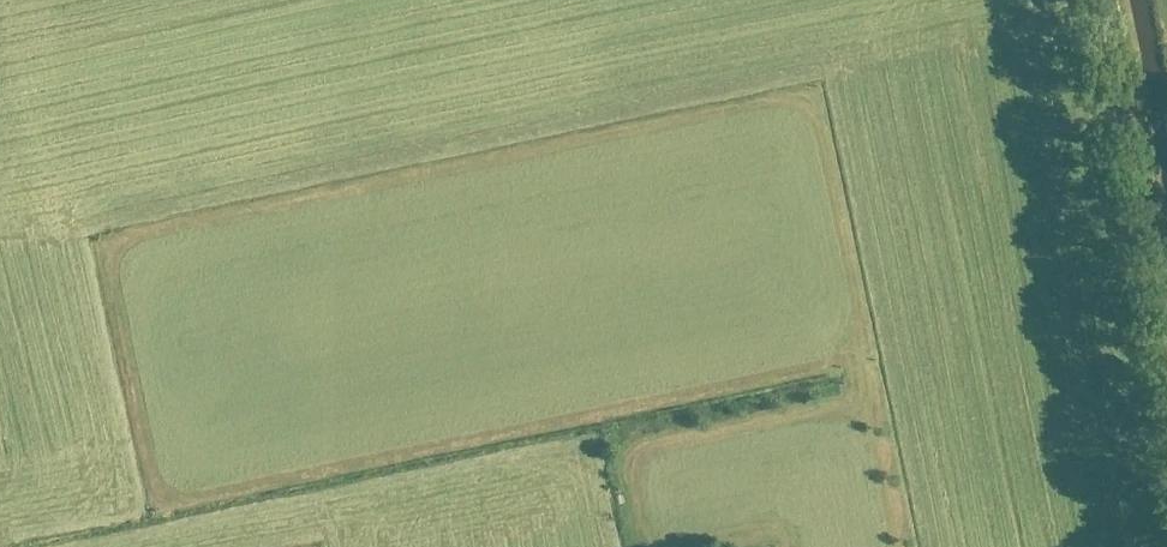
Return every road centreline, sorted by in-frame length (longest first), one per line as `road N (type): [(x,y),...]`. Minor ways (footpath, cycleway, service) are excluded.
road 1 (unclassified): [(1166,285),(1108,0)]

